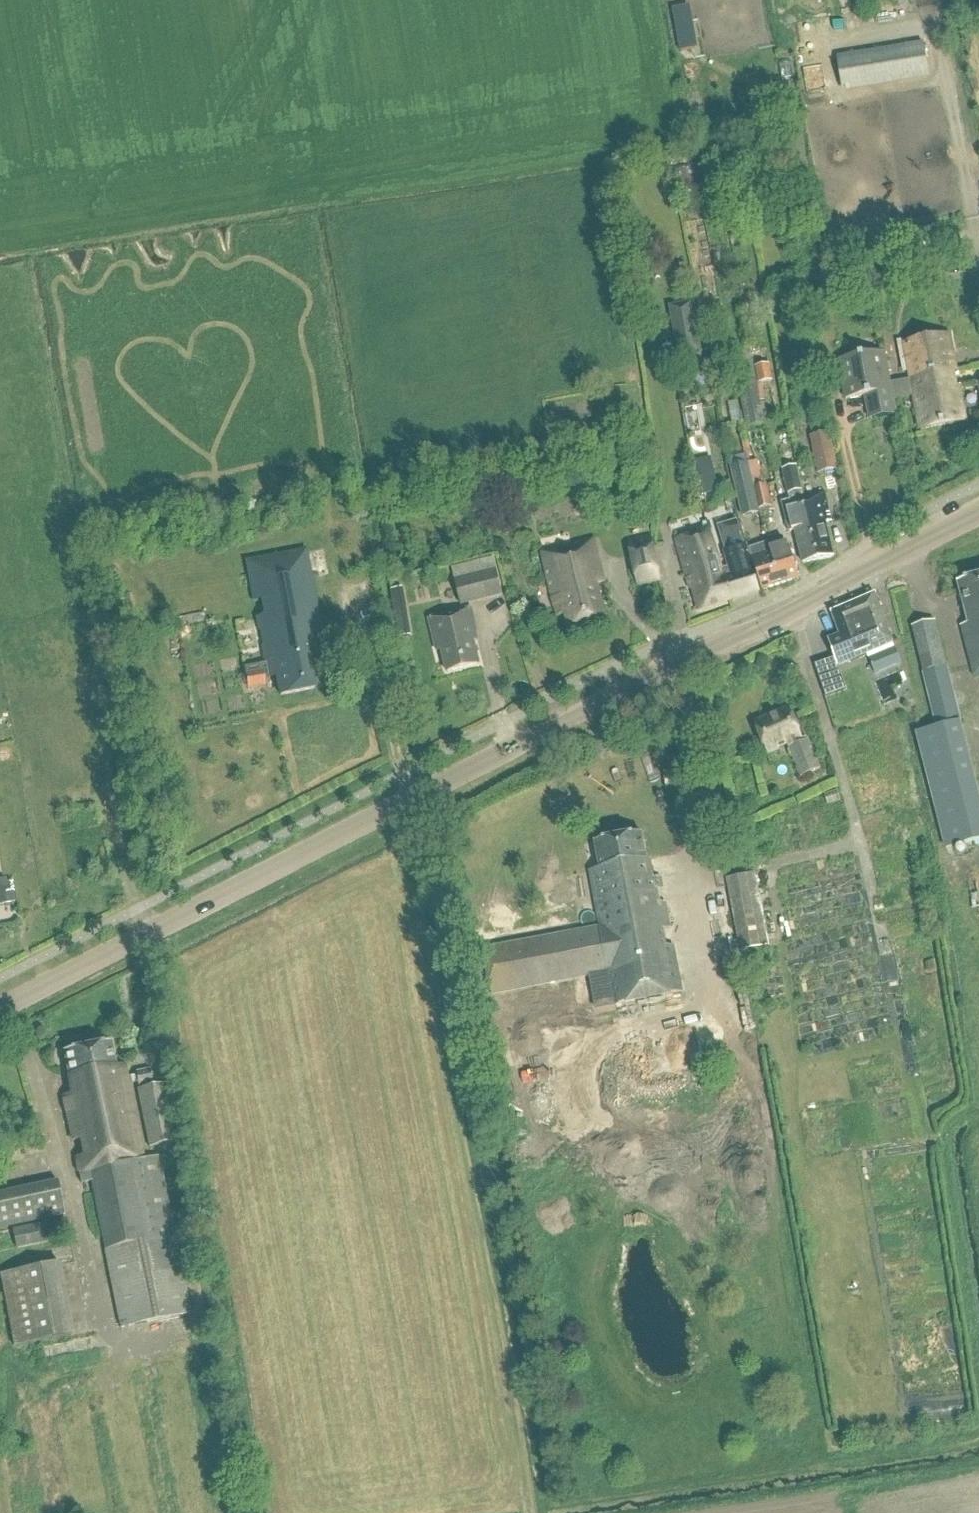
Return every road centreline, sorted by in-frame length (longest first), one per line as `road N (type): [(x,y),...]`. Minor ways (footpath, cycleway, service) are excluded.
road 1 (tertiary): [(0,1010),(978,515)]

